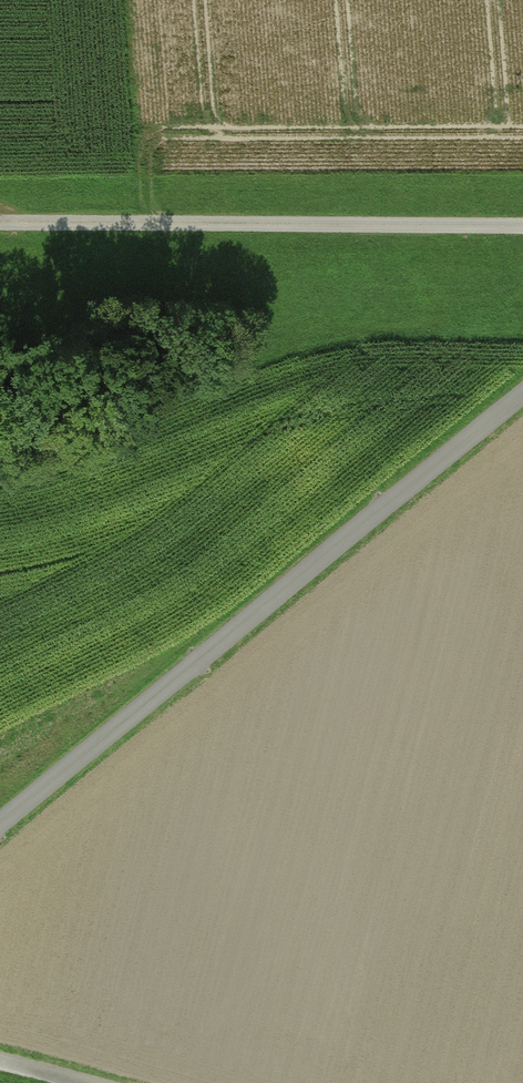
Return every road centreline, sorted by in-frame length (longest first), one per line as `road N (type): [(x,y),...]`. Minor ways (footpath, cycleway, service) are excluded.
road 1 (unclassified): [(522,397),(0,824)]
road 2 (track): [(522,227),(0,223)]

